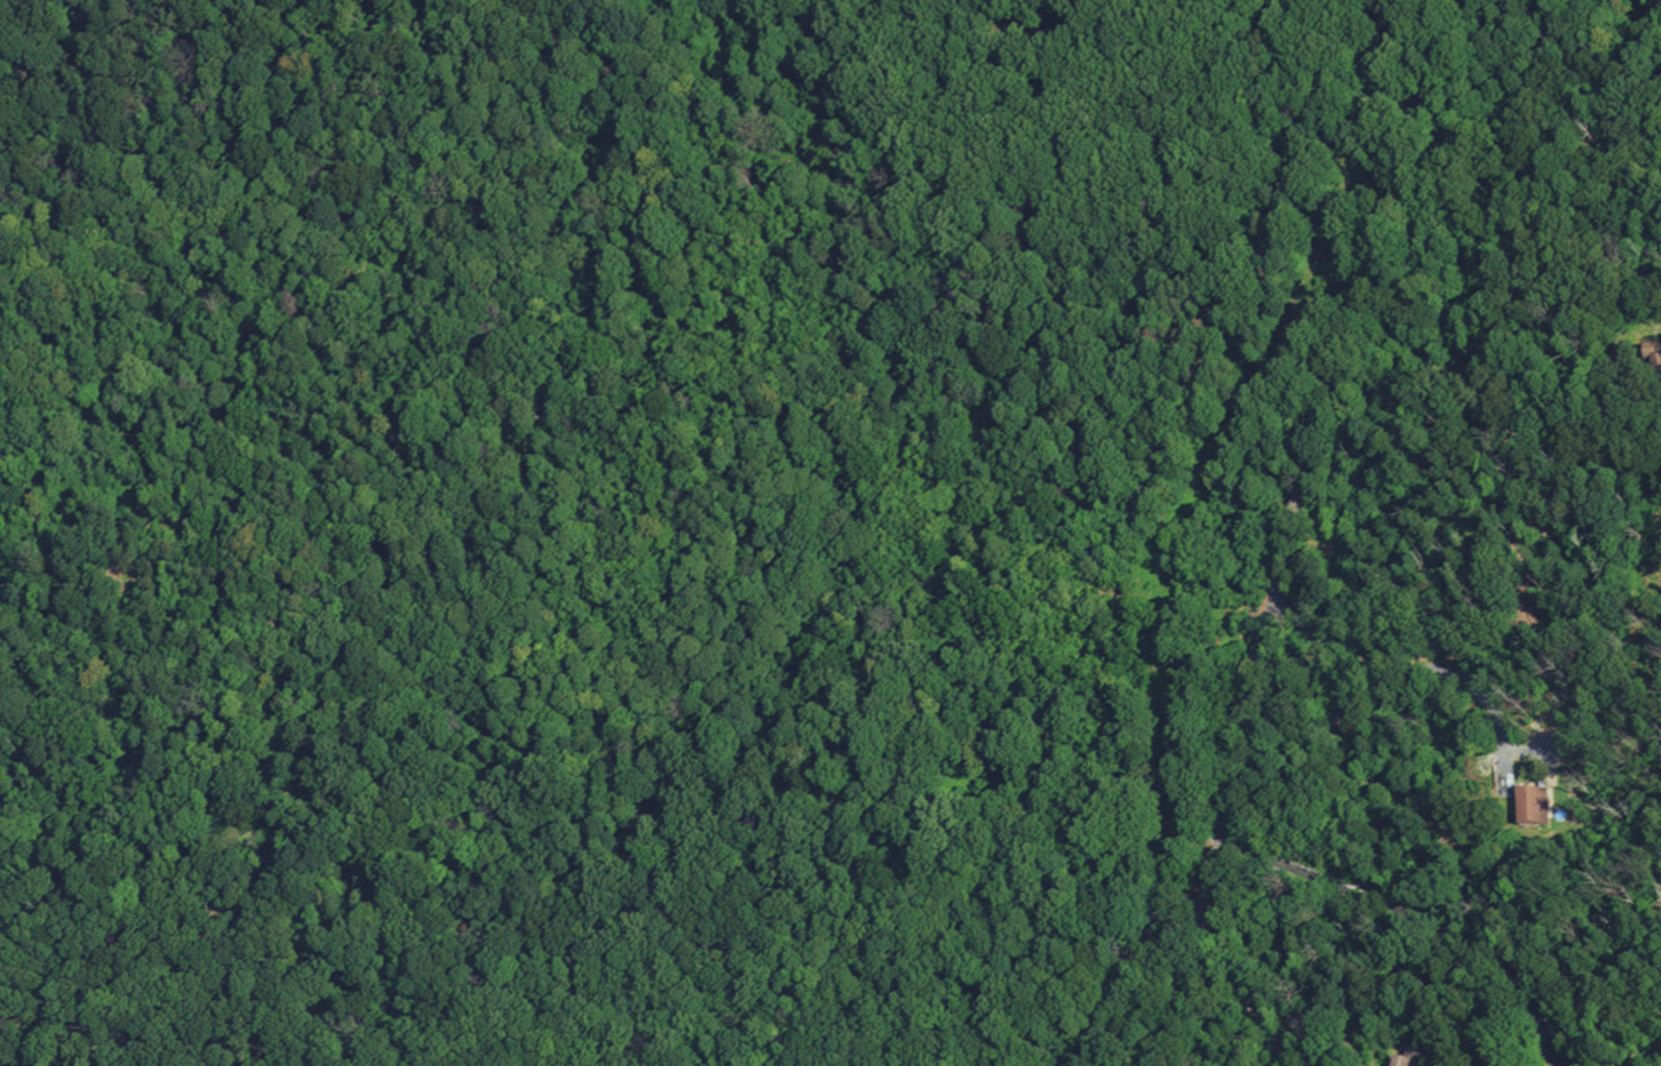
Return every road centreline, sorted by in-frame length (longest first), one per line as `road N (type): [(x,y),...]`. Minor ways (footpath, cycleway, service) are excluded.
road 1 (residential): [(1086,1065),(1204,903),(1213,878),(1231,755),(1292,514),(1407,122),(1451,0)]

